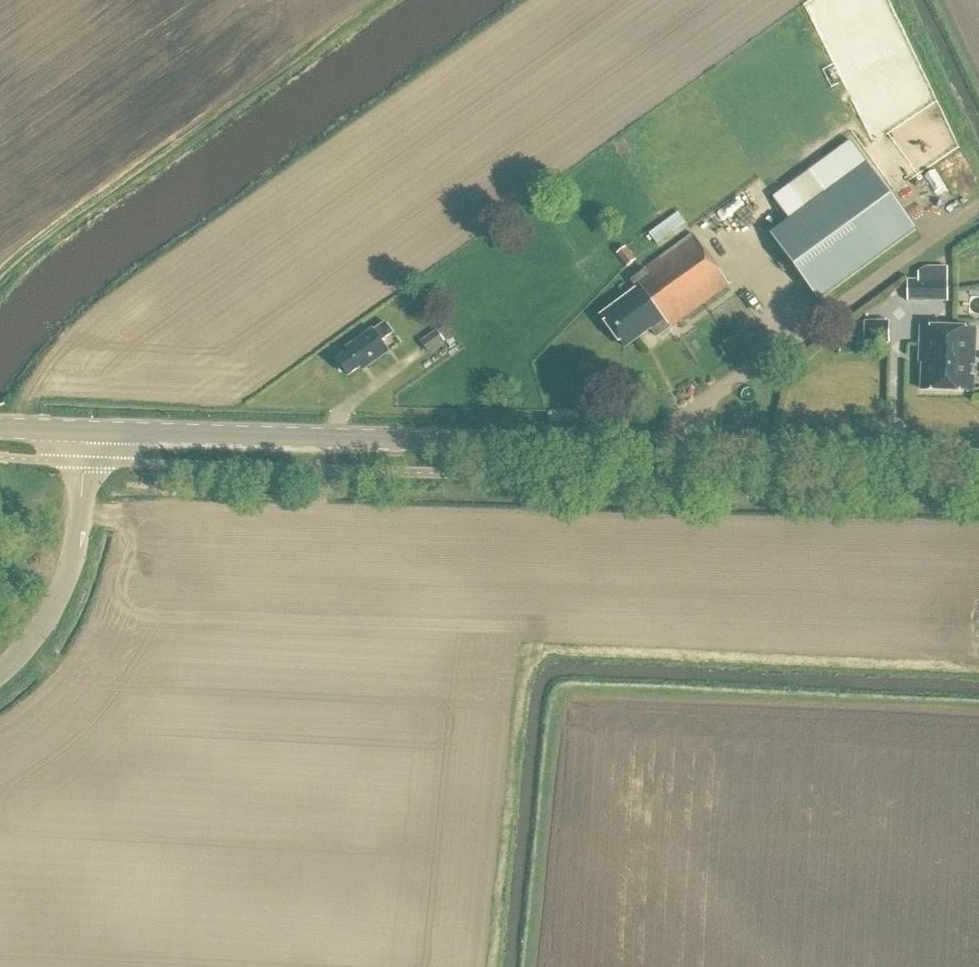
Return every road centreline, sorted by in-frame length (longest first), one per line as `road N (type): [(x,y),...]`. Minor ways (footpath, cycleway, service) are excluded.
road 1 (secondary): [(84,432),(978,449)]
road 2 (unclassified): [(0,673),(38,630),(74,555),(84,432)]

